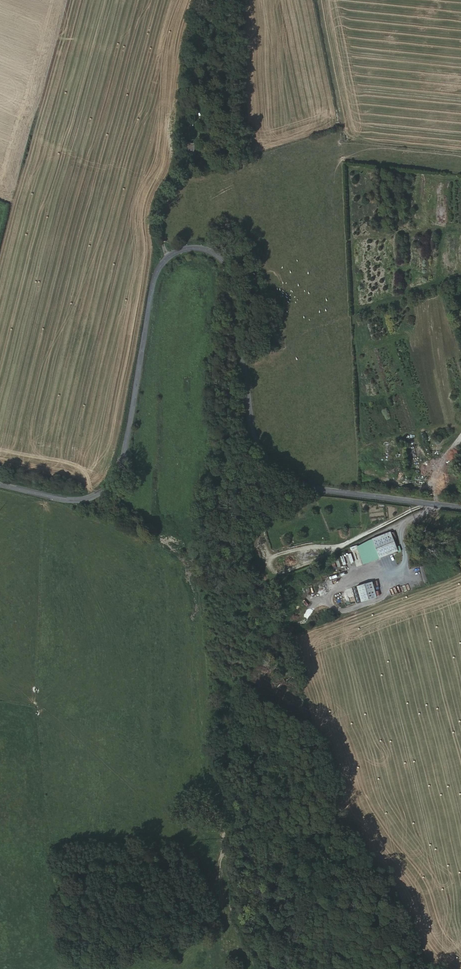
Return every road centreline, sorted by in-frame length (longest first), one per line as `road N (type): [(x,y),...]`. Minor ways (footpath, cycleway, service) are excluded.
road 1 (tertiary): [(460,508),(308,487),(268,462),(249,423),(231,264),(203,248),(154,271),(112,485),(77,499),(0,483)]

